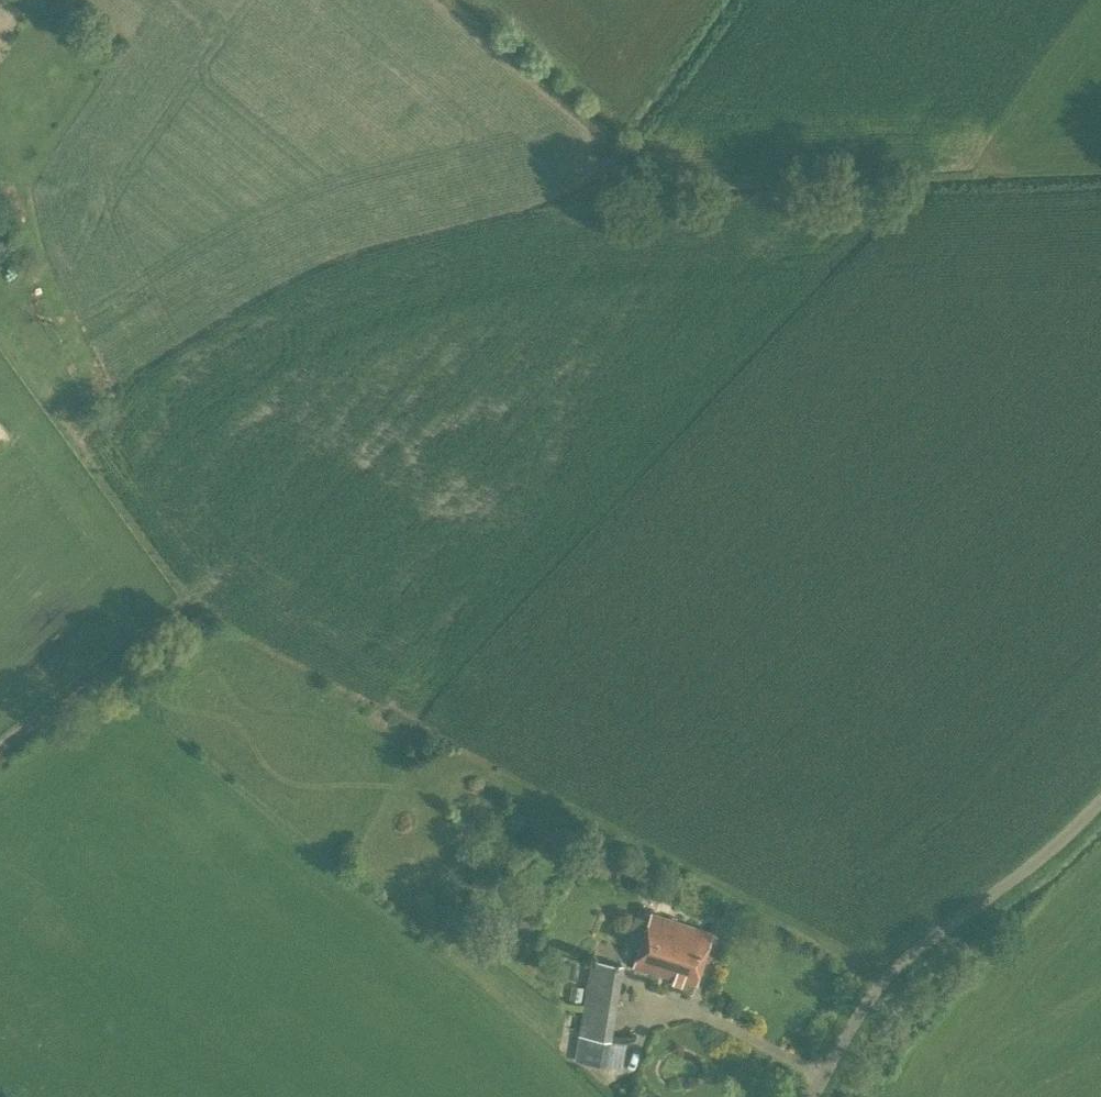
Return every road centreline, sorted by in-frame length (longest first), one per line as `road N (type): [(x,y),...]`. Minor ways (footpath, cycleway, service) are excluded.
road 1 (track): [(815,1096),(899,967),(1100,801)]

